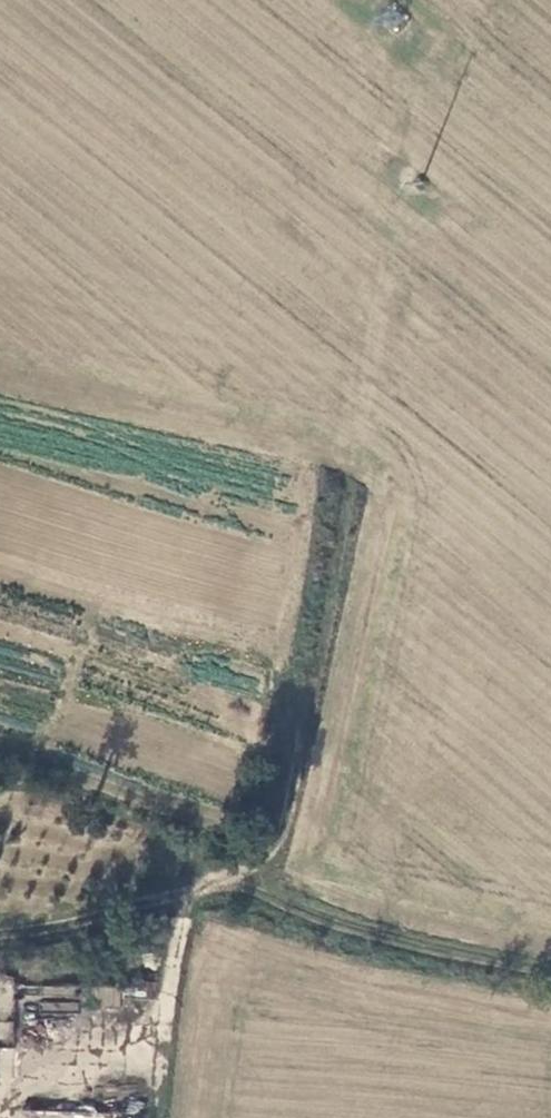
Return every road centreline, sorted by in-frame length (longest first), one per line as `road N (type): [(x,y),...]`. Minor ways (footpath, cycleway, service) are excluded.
road 1 (track): [(0,935),(67,925),(198,886),(252,888),(444,951),(550,973)]

